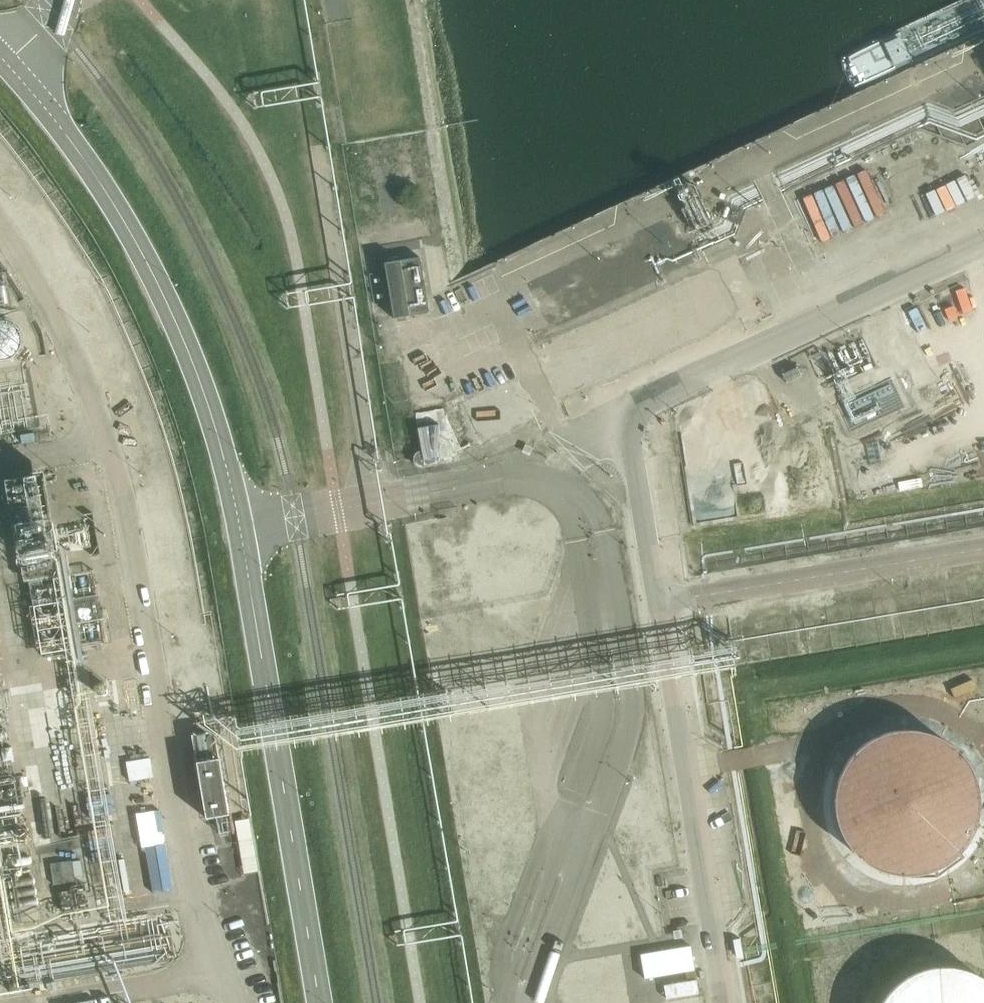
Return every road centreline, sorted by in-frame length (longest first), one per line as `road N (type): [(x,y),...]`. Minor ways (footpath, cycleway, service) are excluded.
road 1 (unclassified): [(323,1002),(219,425),(150,262),(99,178),(0,54)]

